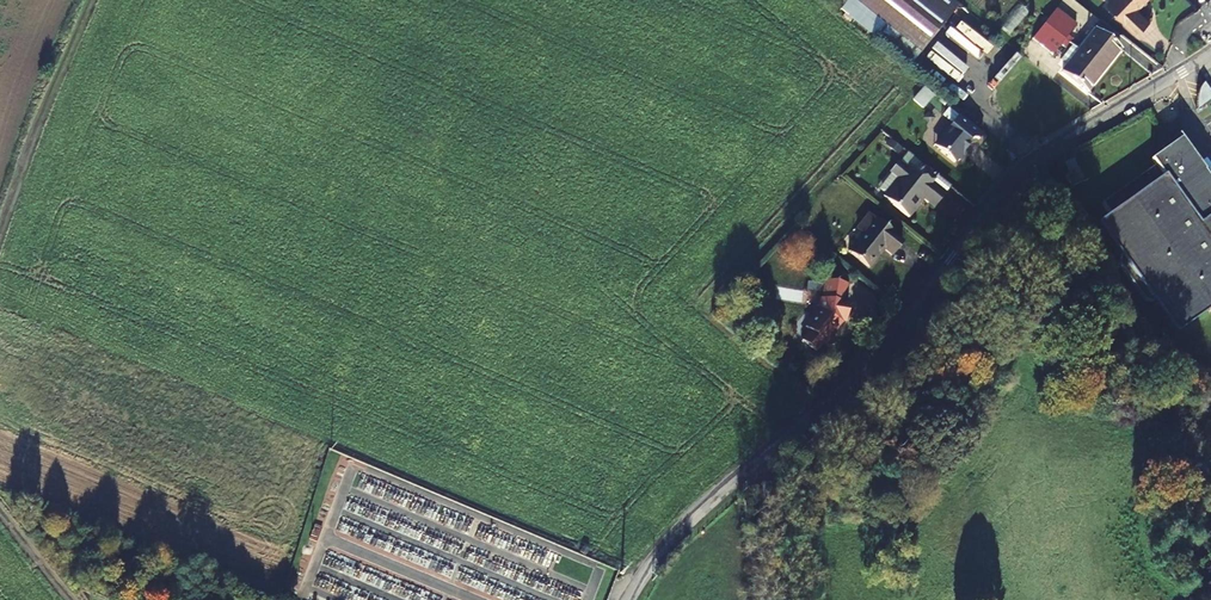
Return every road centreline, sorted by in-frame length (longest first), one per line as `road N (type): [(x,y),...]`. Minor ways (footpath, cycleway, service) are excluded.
road 1 (residential): [(625,599),(666,546),(870,359),(996,199),(1048,155),(1210,55)]

